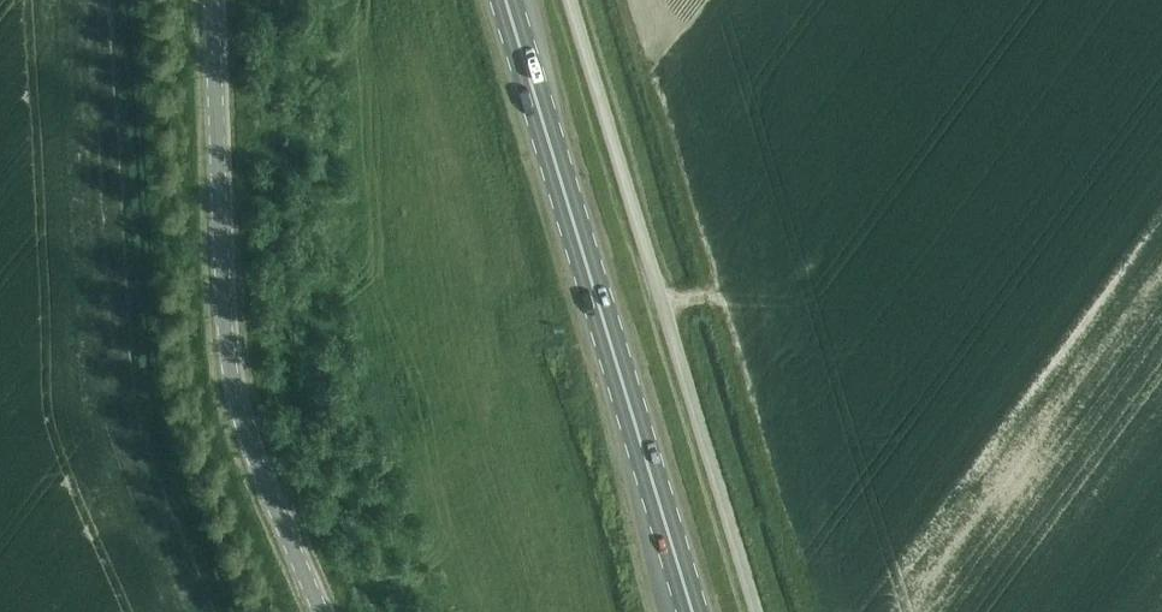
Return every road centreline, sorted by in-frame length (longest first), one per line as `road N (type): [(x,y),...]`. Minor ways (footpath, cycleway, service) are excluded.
road 1 (primary): [(505,0),(692,611)]
road 2 (unclassified): [(757,611),(572,0)]
road 3 (unclassified): [(321,611),(257,465),(229,370),(211,0)]

